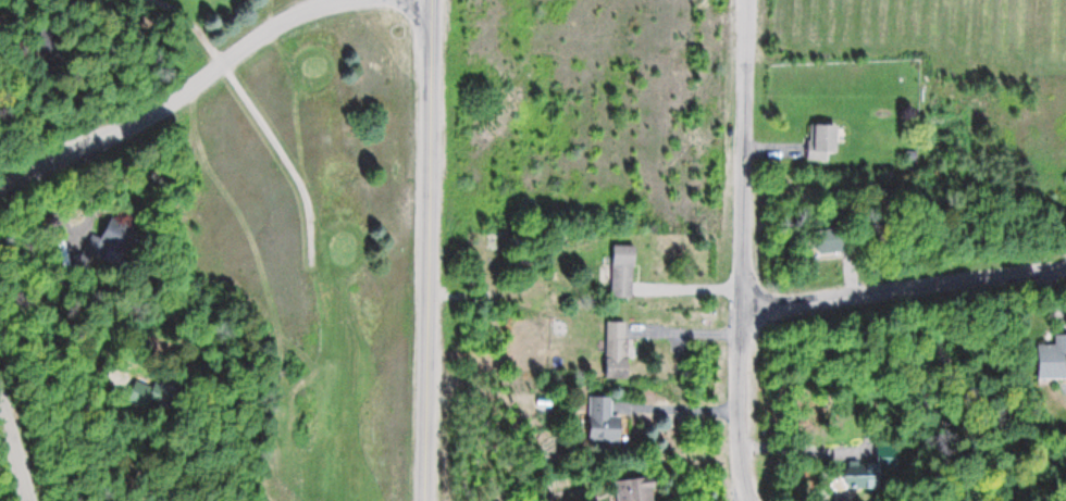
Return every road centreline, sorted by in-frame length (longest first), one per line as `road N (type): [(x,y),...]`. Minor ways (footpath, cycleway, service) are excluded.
road 1 (residential): [(745,0),(735,378),(750,500)]
road 2 (residential): [(426,500),(432,0)]
road 3 (residential): [(331,0),(276,25),(147,118),(25,166),(0,184)]
road 4 (residential): [(1065,270),(739,308)]

